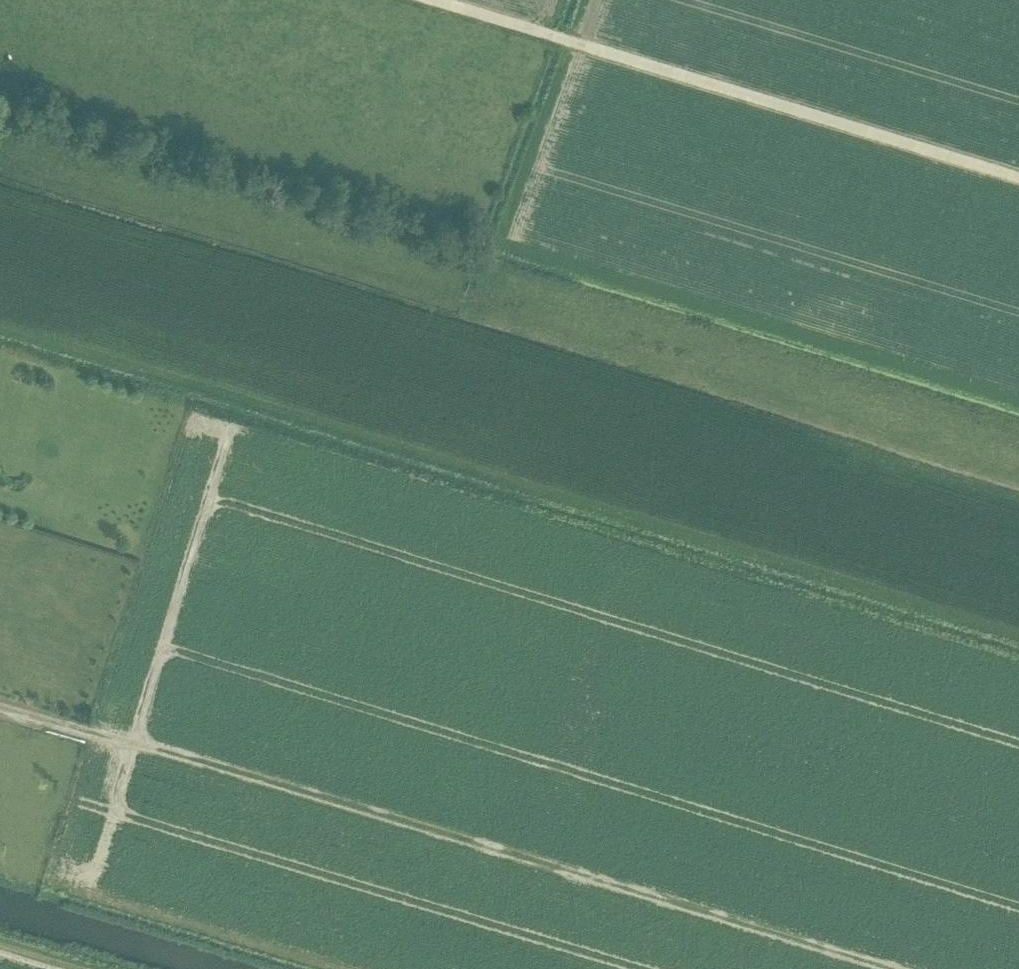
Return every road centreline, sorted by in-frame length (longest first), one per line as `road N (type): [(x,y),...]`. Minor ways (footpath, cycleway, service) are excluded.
road 1 (track): [(1018,176),(428,0)]

